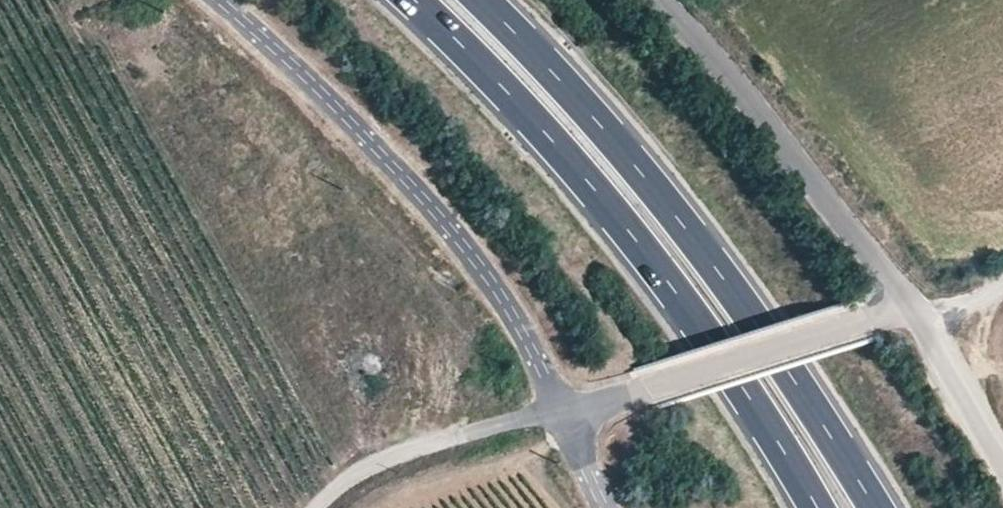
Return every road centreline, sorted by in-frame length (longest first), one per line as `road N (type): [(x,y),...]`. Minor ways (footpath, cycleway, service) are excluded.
road 1 (primary): [(408,0),(507,95),(668,285),(812,507)]
road 2 (primary): [(871,507),(706,256),(478,0)]
road 3 (unclassified): [(562,409),(516,317),(437,216),(363,134),(220,0)]
road 4 (unclassified): [(652,0),(915,305)]
road 5 (unclassified): [(562,409),(915,305)]
road 6 (unclassified): [(319,507),(370,468),(562,409)]
road 7 (unclassified): [(915,305),(1002,457)]

